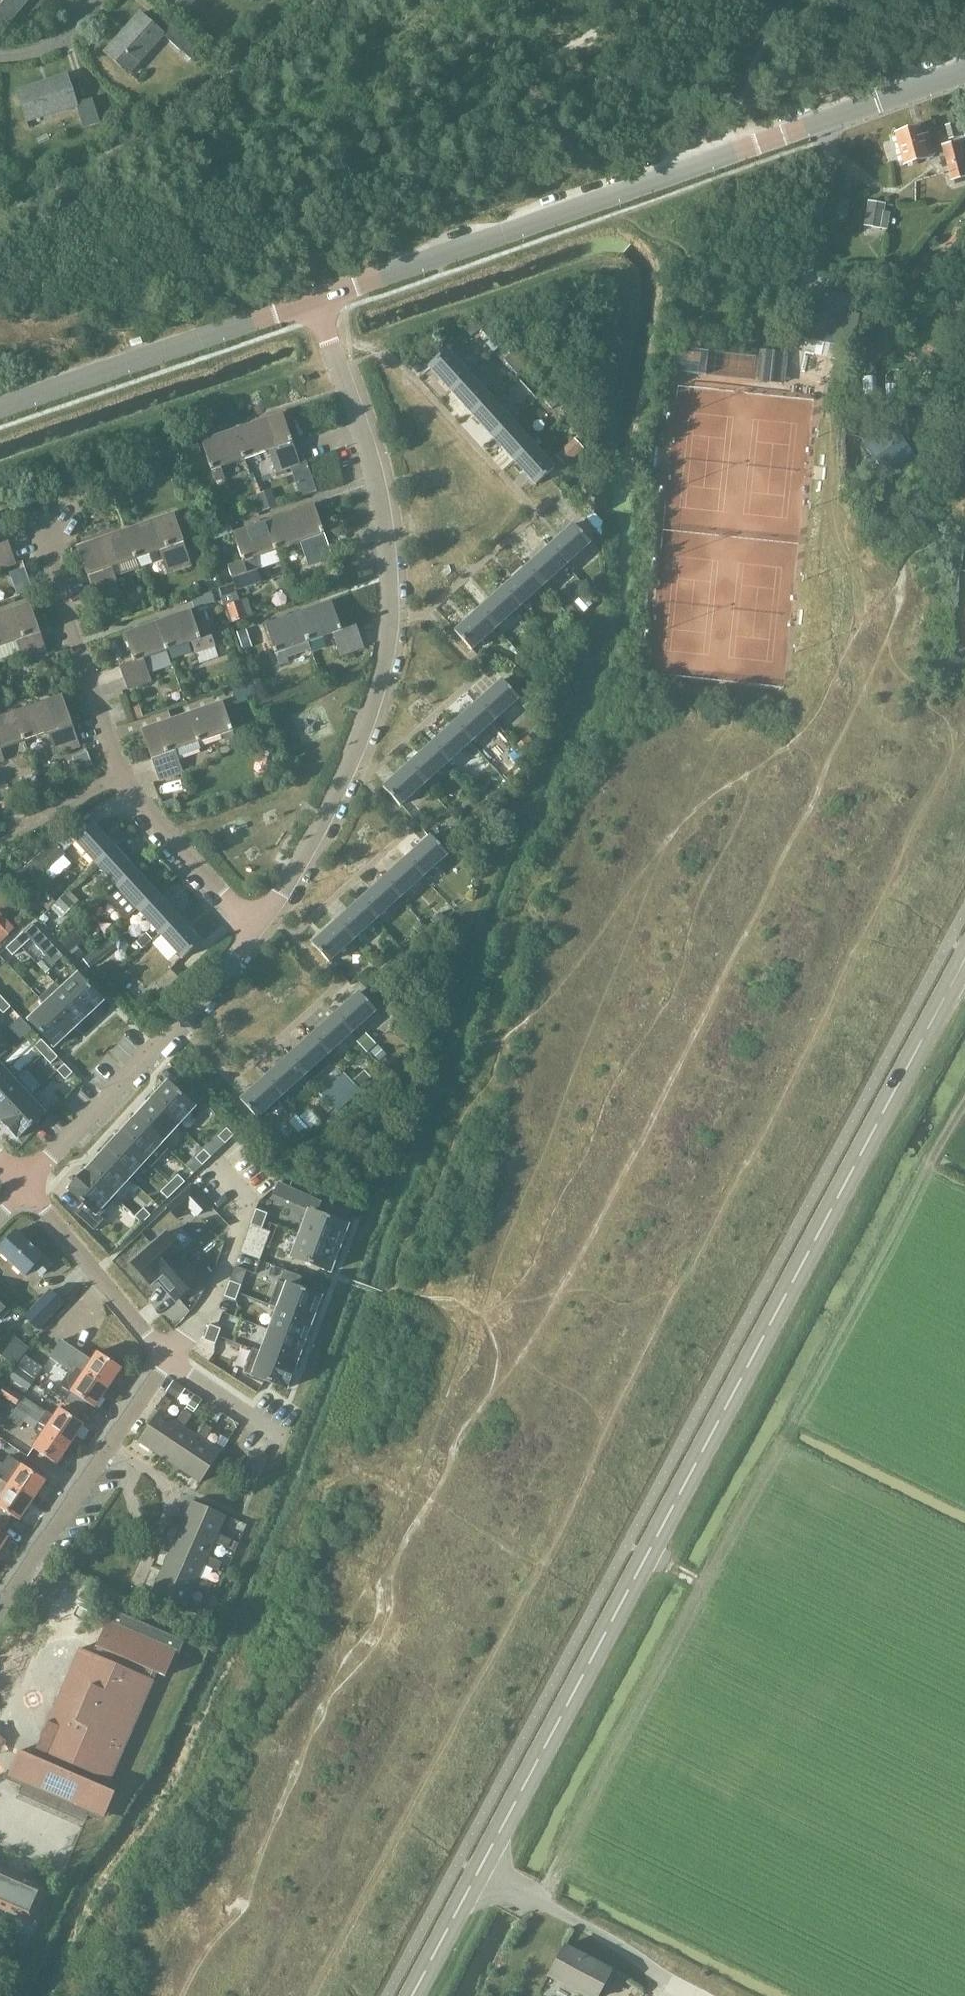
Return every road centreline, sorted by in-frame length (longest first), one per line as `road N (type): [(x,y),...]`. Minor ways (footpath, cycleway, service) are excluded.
road 1 (secondary): [(411,1995),(964,958)]
road 2 (track): [(536,1902),(964,1102)]
road 3 (tertiary): [(314,300),(964,70)]
road 4 (residential): [(258,923),(359,746),(390,634),(376,485),(314,300)]
road 5 (residential): [(25,1189),(177,1027),(258,923)]
road 6 (tertiary): [(0,407),(314,300)]
road 7 (residential): [(0,1619),(168,1361)]
road 8 (residential): [(118,777),(46,559),(51,523)]
road 9 (residential): [(168,1361),(25,1189)]
road 10 (residential): [(258,923),(221,895),(118,777)]
road 11 (residential): [(0,844),(118,777)]
road 12 (residential): [(280,1436),(168,1361)]

